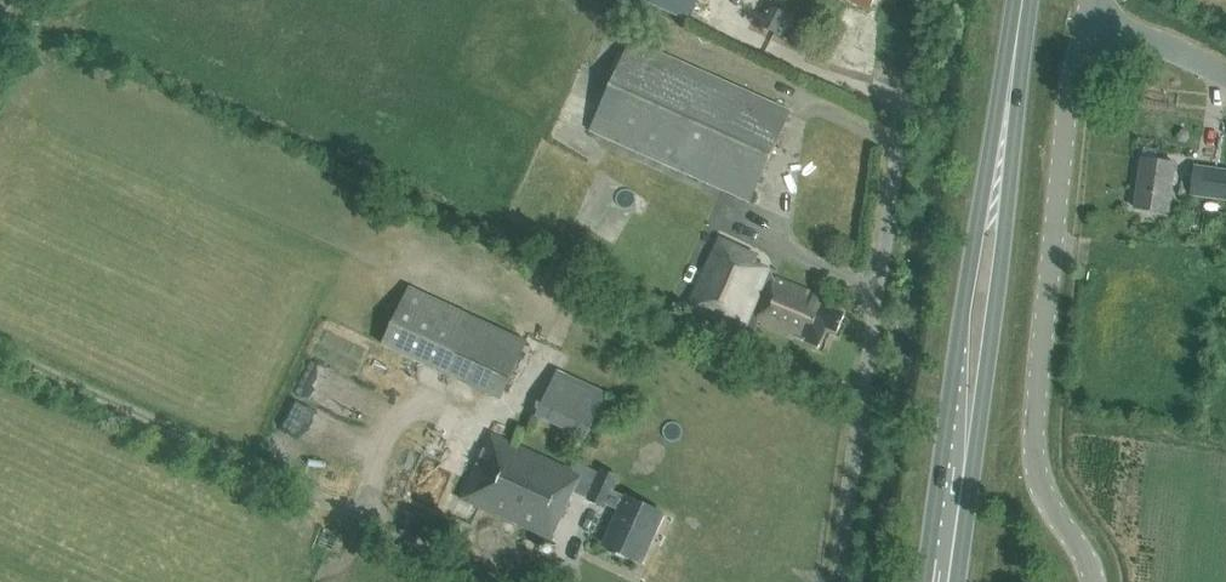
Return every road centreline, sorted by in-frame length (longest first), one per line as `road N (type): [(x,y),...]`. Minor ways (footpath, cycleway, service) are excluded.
road 1 (unclassified): [(1096,581),(1042,487),(1033,446),(1069,99),(1084,27)]
road 2 (primary): [(1008,103),(992,138),(924,581)]
road 3 (primary): [(957,581),(1002,265),(1008,103)]
road 4 (unclassified): [(893,157),(836,581)]
road 5 (unclassified): [(496,581),(245,465)]
road 6 (track): [(0,352),(245,465)]
road 7 (unclassified): [(1225,76),(1180,51),(1084,27)]

